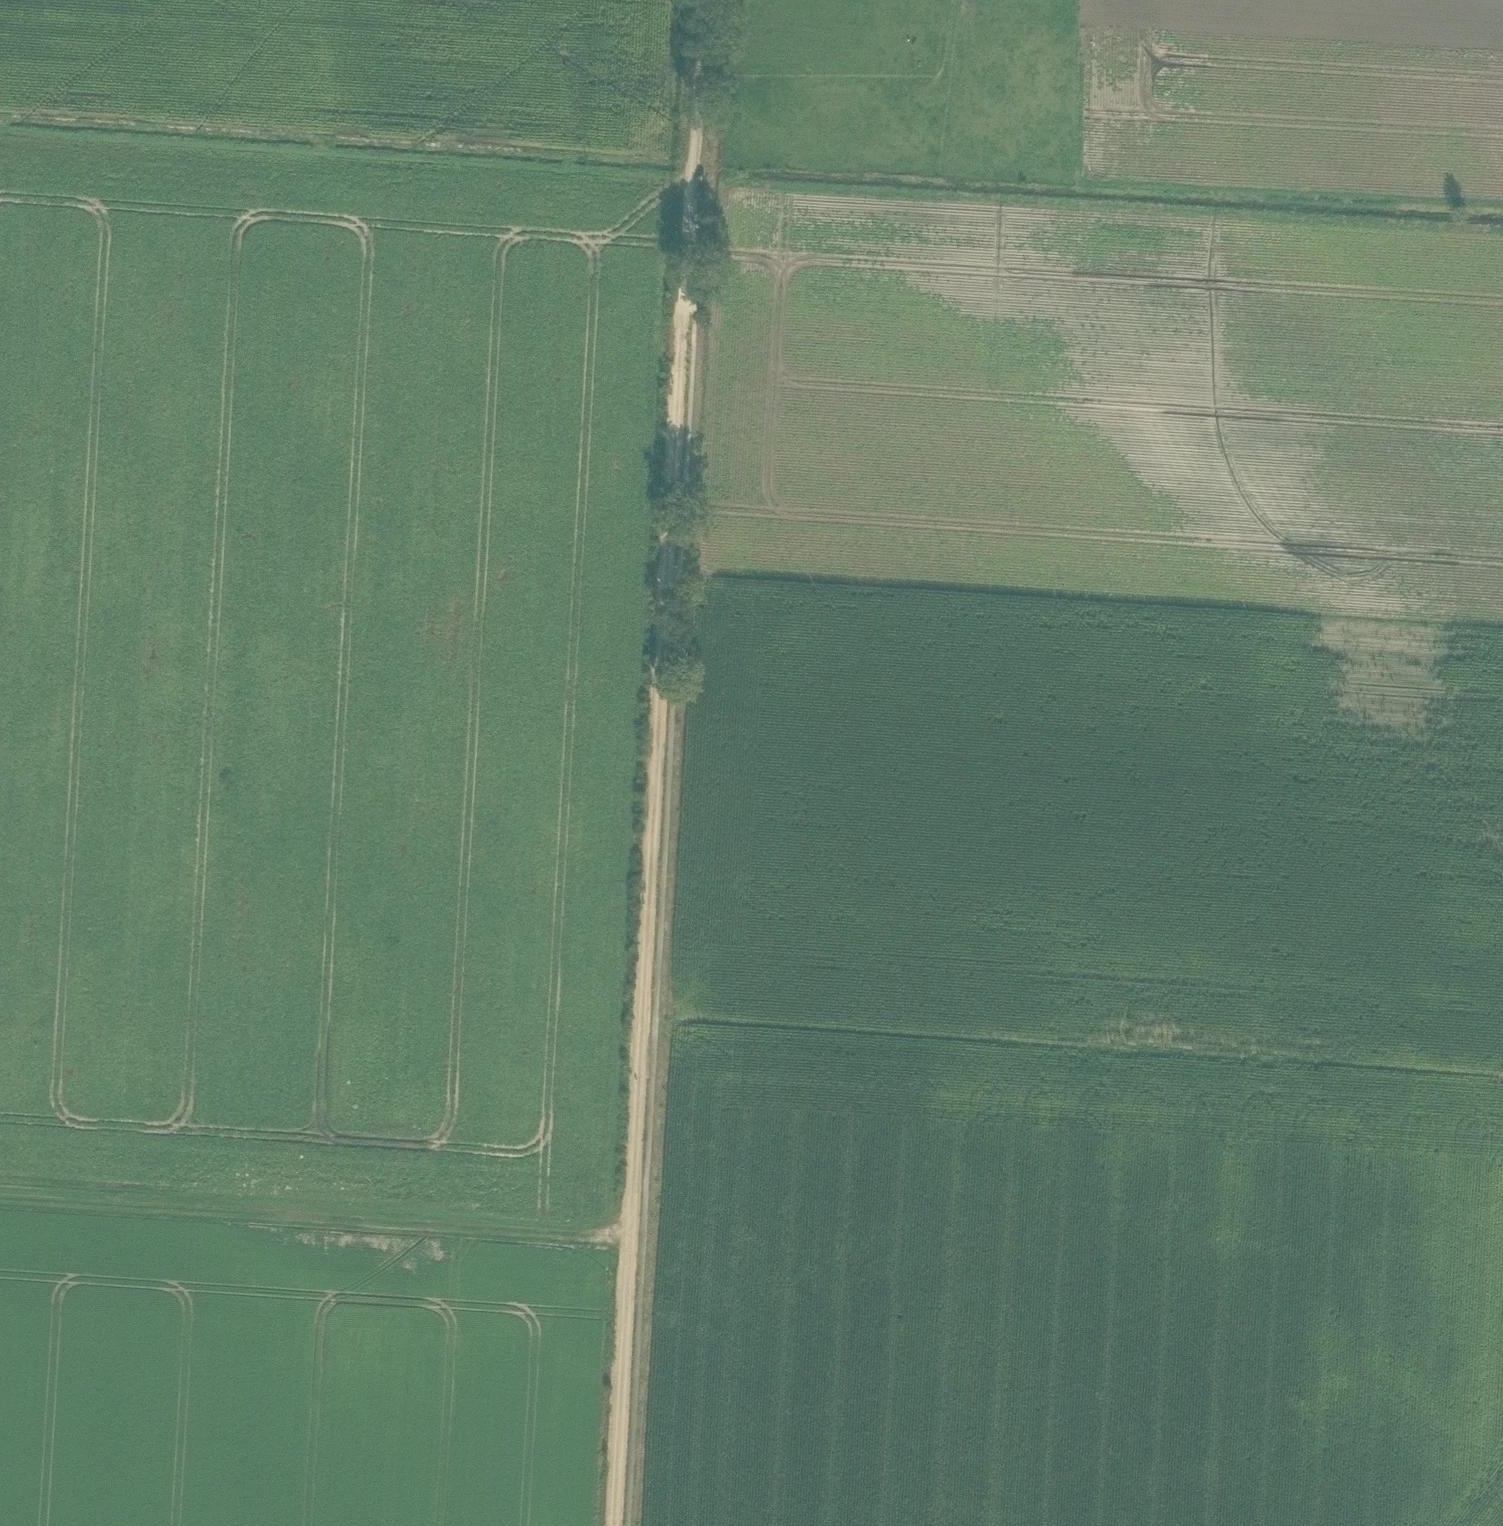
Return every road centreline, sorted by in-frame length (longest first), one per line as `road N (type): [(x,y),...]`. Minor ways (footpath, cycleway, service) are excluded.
road 1 (track): [(614,1525),(686,297)]
road 2 (unclassified): [(686,297),(704,0)]

